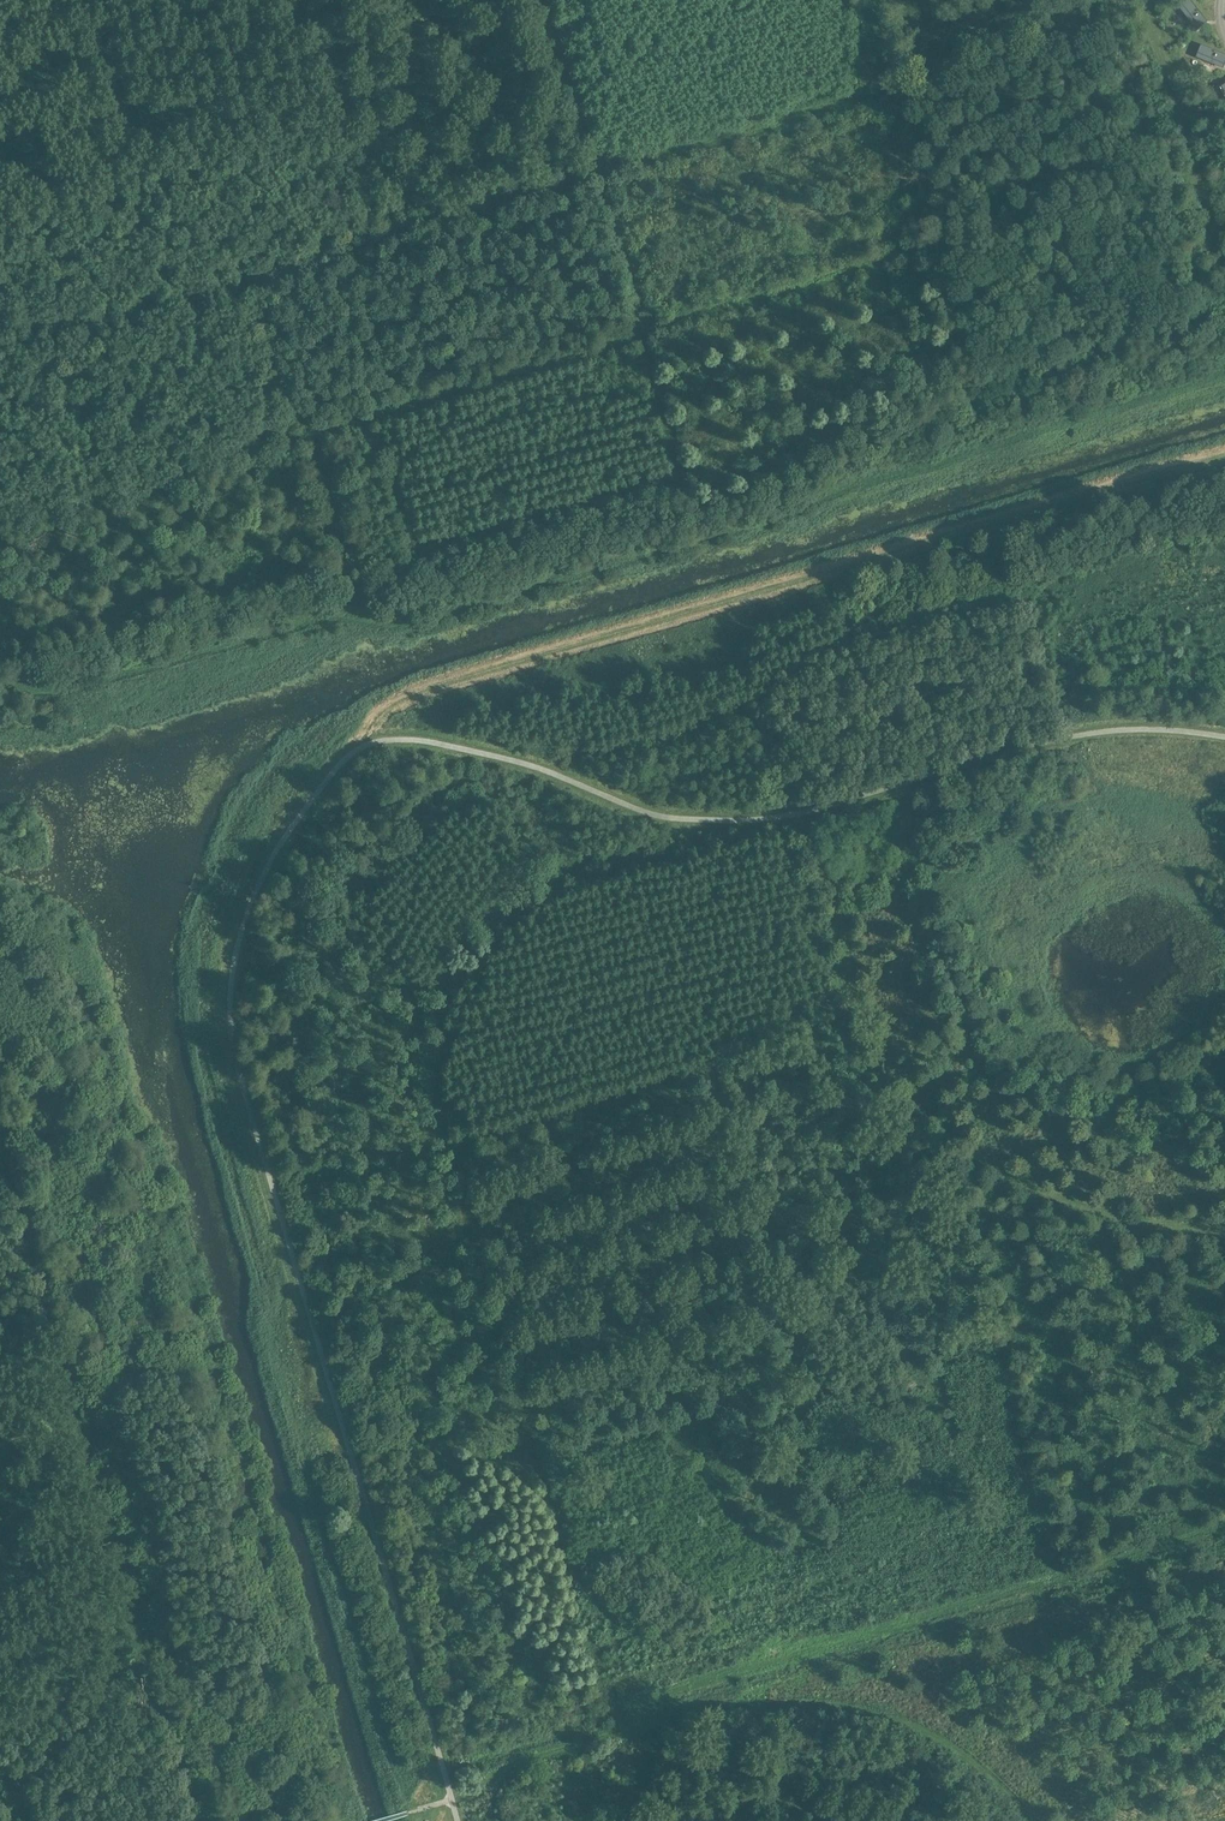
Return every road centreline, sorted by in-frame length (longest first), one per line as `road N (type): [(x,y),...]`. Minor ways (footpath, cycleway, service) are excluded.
road 1 (track): [(0,331),(34,335),(75,326),(597,175),(545,0)]
road 2 (track): [(318,425),(246,445),(70,406),(0,407)]

